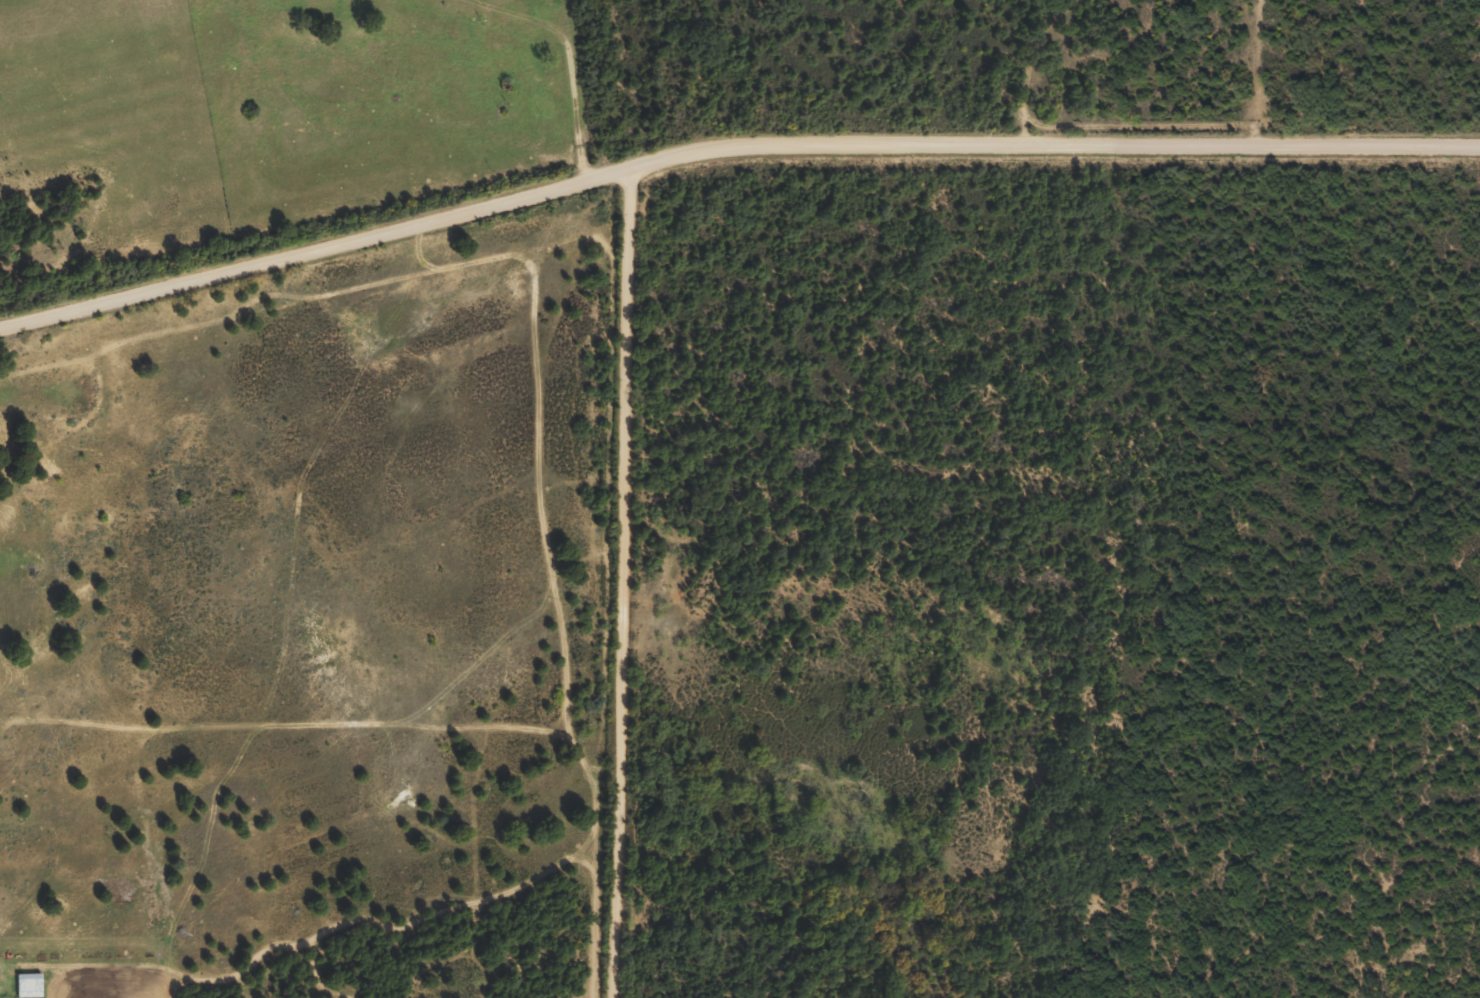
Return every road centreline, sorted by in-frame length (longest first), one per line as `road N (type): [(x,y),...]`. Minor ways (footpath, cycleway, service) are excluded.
road 1 (residential): [(0,328),(700,151),(1479,143)]
road 2 (residential): [(625,997),(631,168)]

